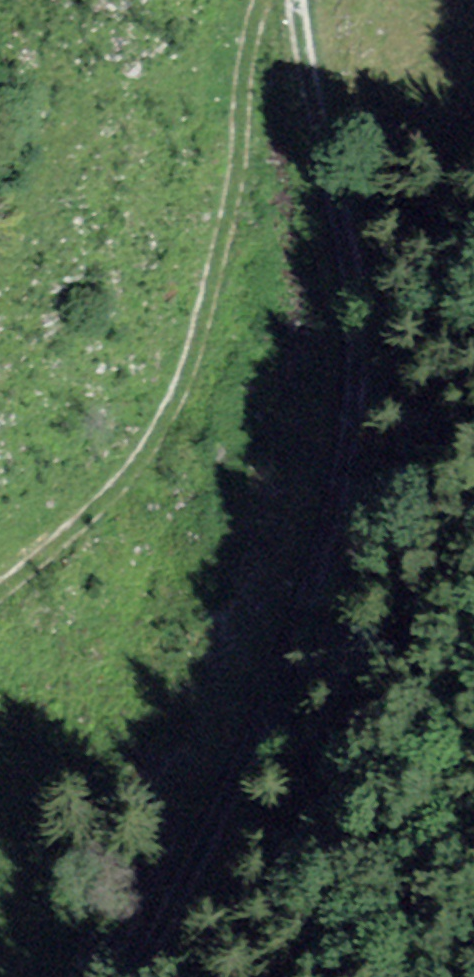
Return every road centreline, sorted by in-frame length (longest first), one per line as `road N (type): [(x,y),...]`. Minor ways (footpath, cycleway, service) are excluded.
road 1 (track): [(130,976),(277,522),(304,0)]
road 2 (track): [(266,0),(242,172),(194,378),(86,517),(0,576)]

